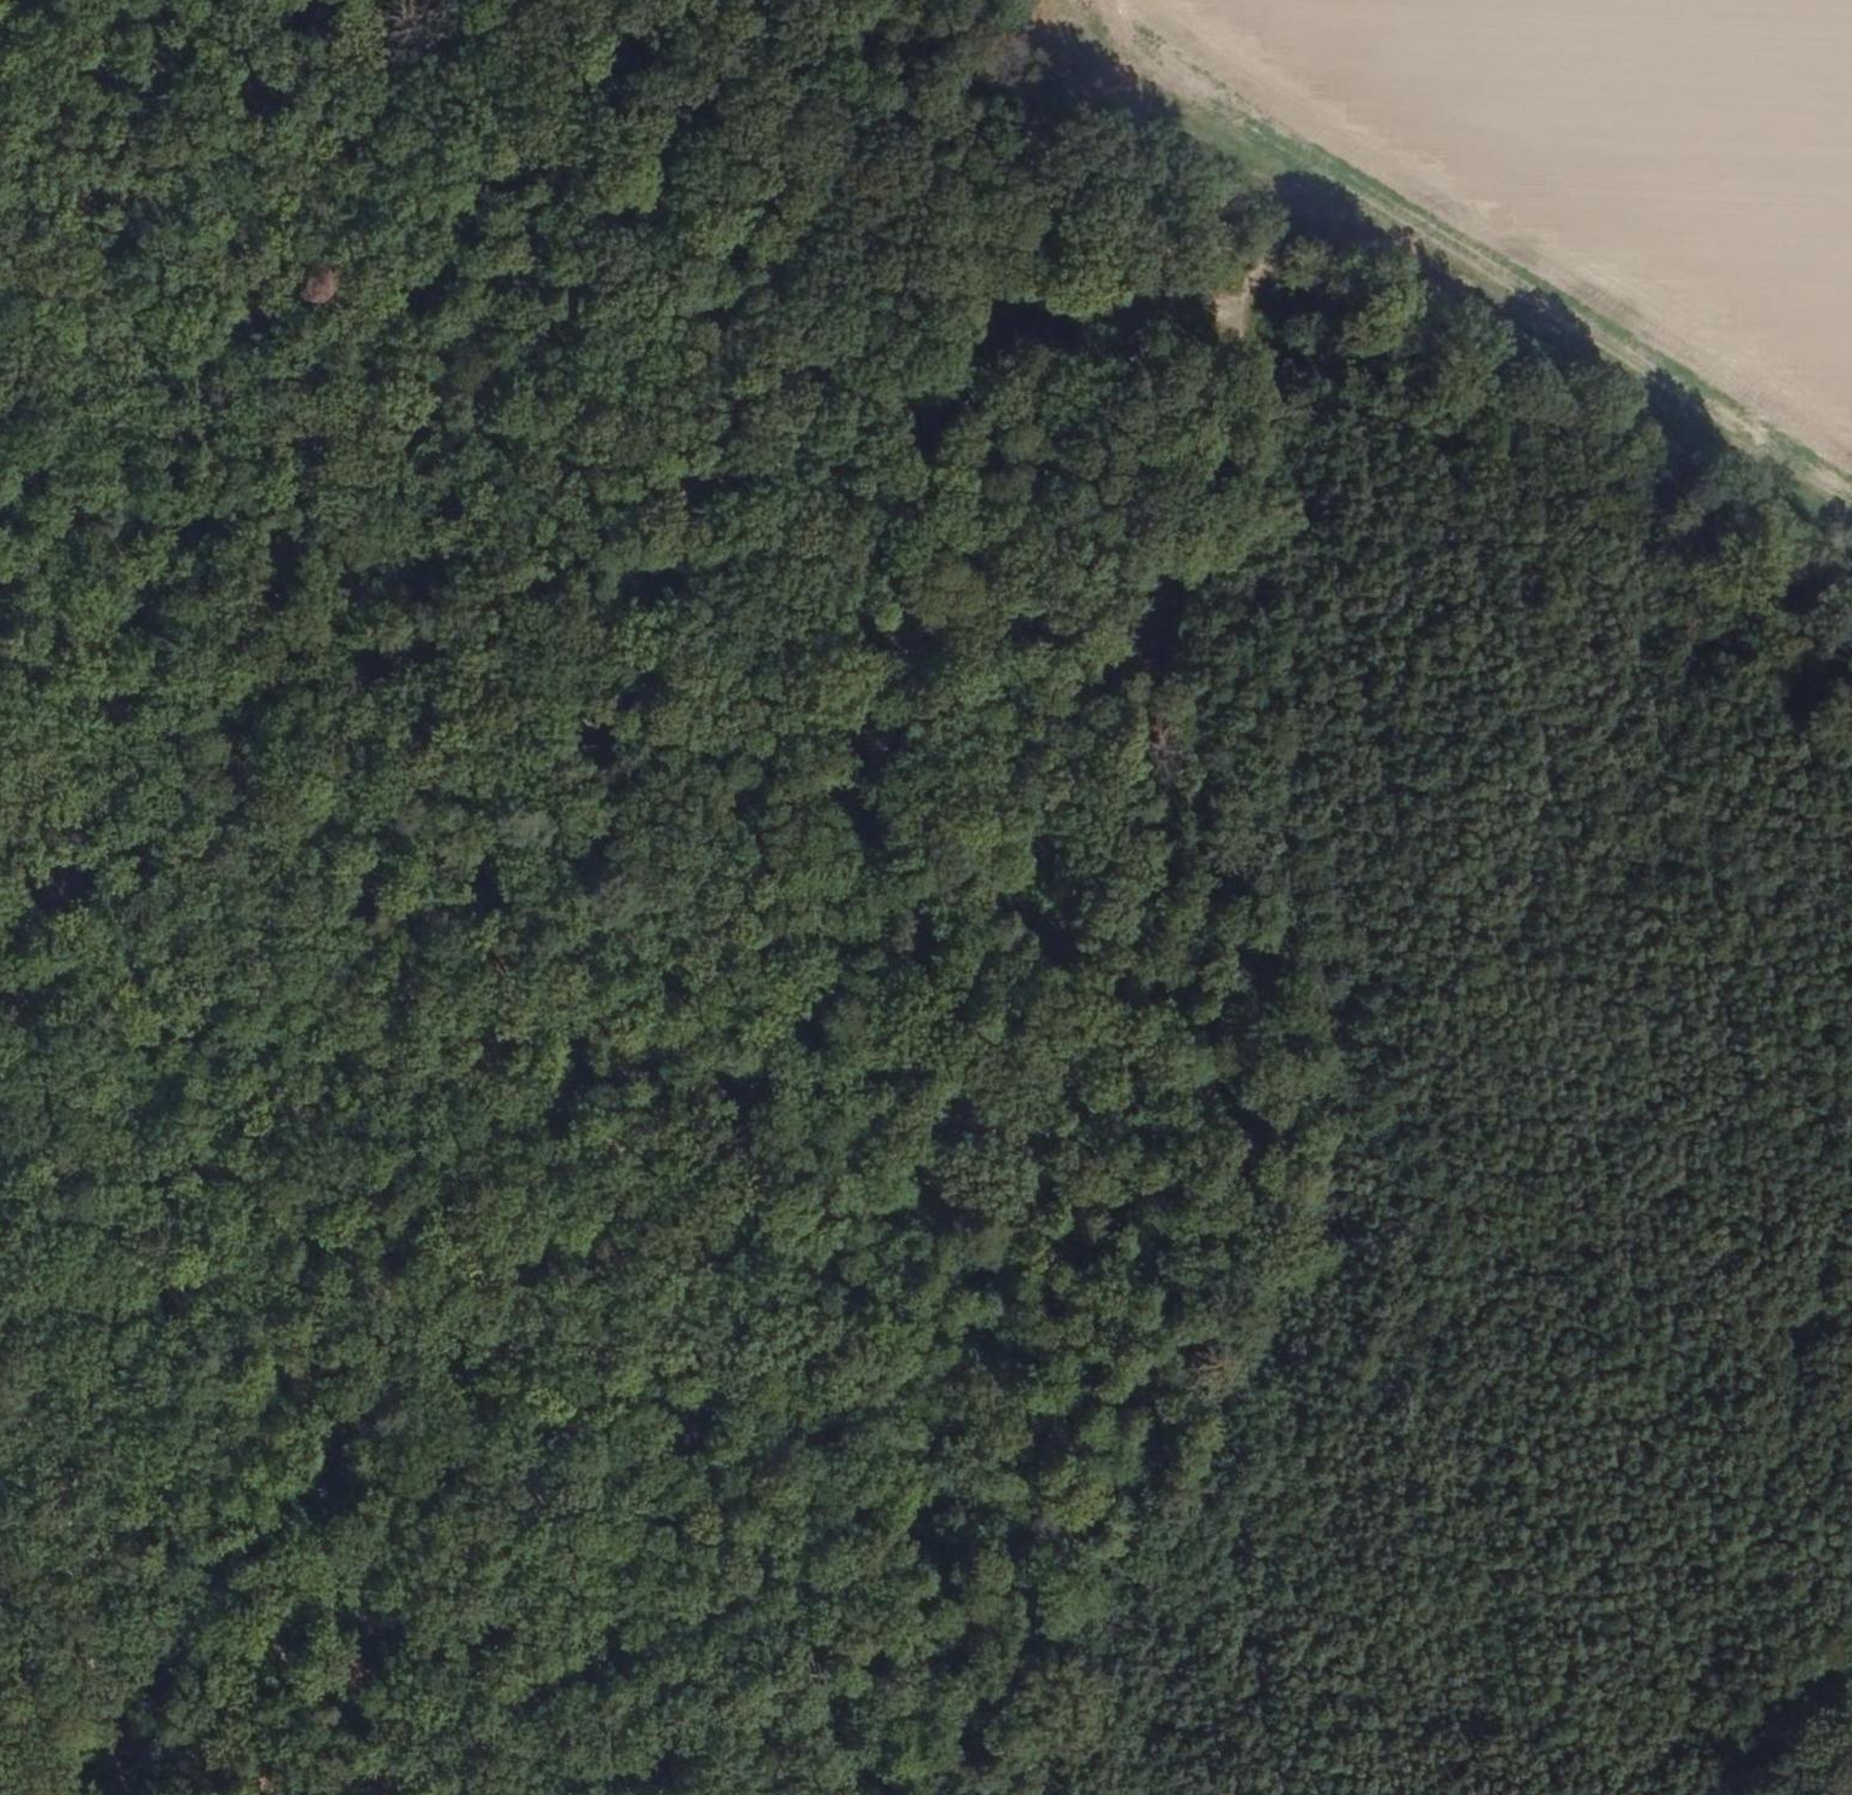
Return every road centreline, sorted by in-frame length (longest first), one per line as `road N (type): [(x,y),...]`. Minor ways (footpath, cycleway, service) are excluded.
road 1 (track): [(817,1794),(992,1271),(1274,213),(1068,66),(1057,0)]
road 2 (track): [(0,1405),(52,1525),(132,1794)]

